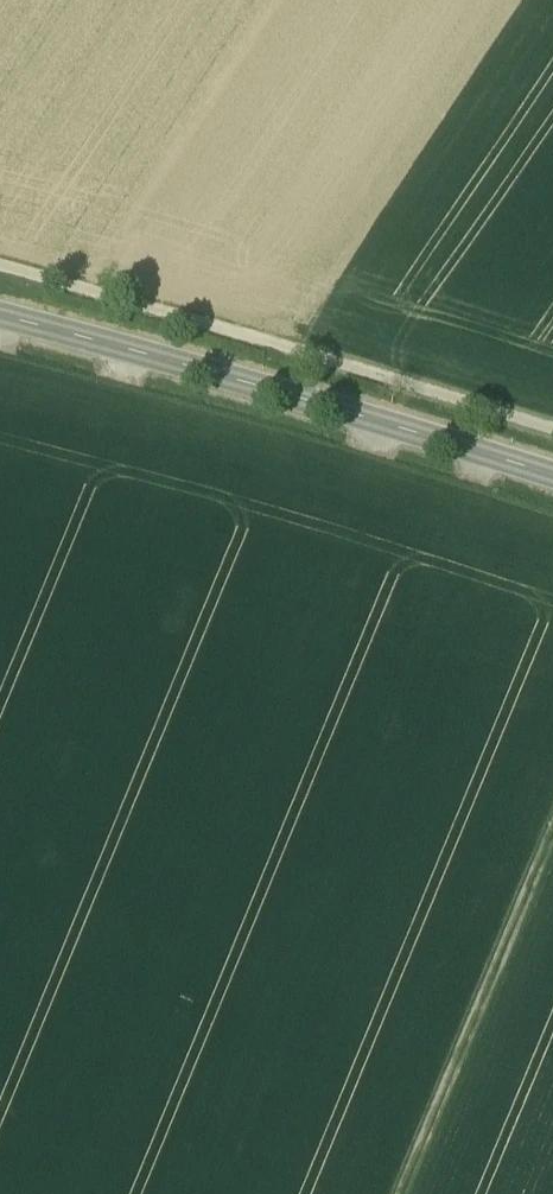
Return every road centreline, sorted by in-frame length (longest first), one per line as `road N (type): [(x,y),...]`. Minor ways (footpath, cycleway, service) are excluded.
road 1 (track): [(552,431),(0,268)]
road 2 (tertiary): [(0,317),(552,477)]
road 3 (track): [(406,1193),(552,840)]

